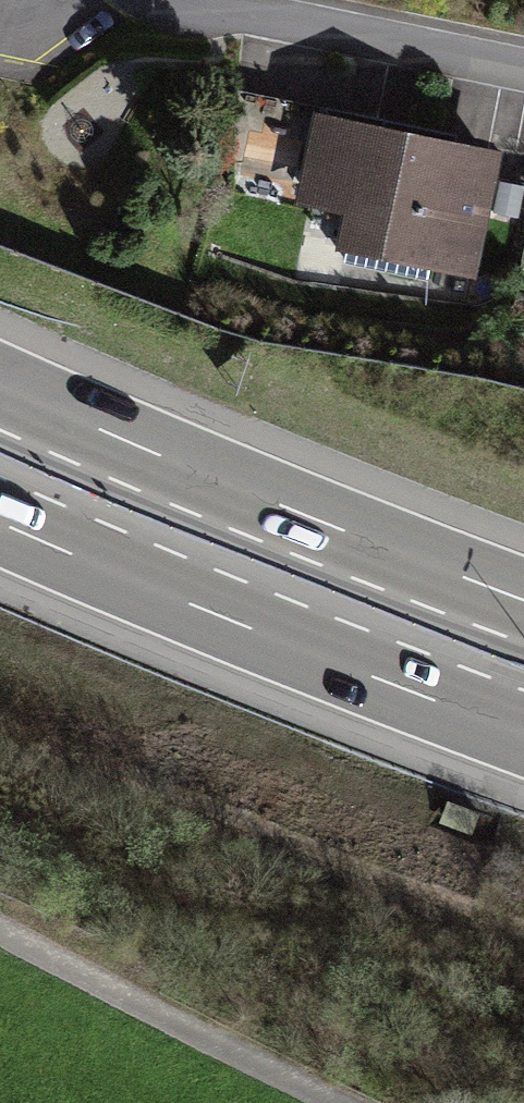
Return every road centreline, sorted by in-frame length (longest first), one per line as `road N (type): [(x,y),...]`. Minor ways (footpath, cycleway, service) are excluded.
road 1 (motorway): [(523,597),(0,384)]
road 2 (motorway): [(0,525),(523,736)]
road 3 (residential): [(146,0),(172,14),(254,15),(523,66)]
road 4 (track): [(0,930),(341,1102)]

